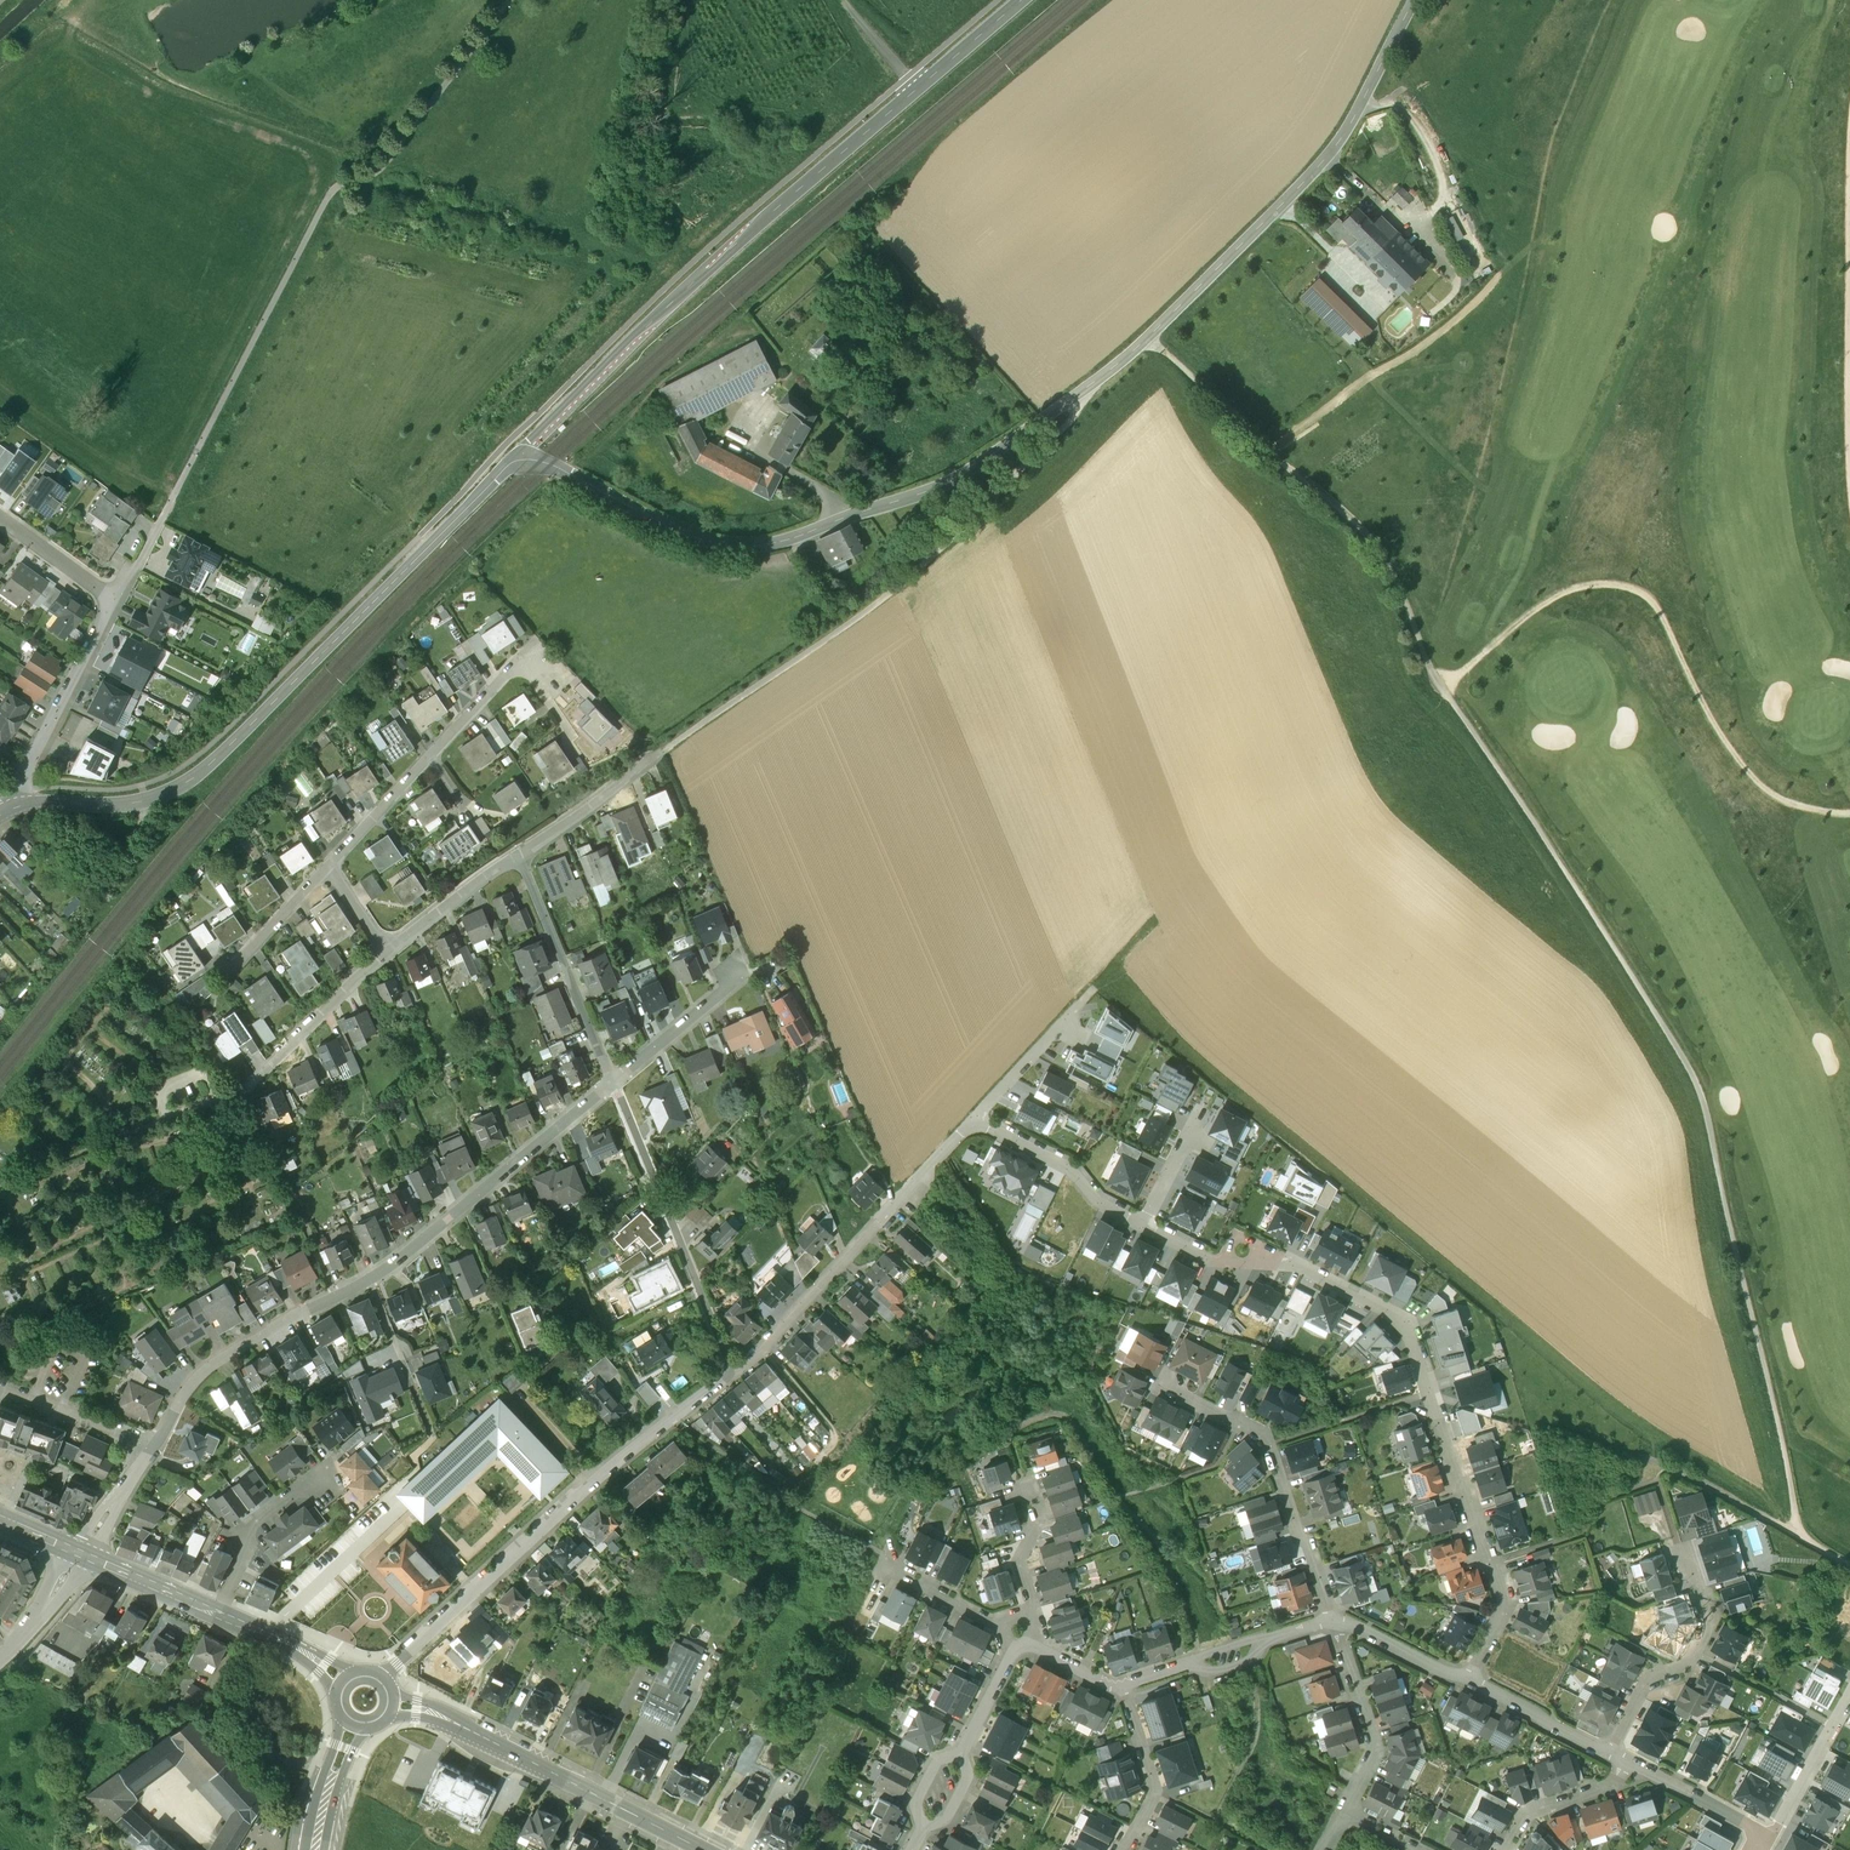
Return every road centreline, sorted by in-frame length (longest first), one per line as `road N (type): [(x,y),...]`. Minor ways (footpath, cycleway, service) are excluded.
road 1 (track): [(1849,1565),(1799,1533),(1709,1113),(1673,1037),(1447,696),(1391,566),(1147,336)]
road 2 (secondary): [(520,459),(551,464),(696,537),(747,547),(809,534),(966,473),(1147,336),(1331,158),(1416,0)]
road 3 (residential): [(1472,1680),(1504,1593),(1482,1551),(1411,1332),(1392,1312),(1297,1263),(1204,1261),(1144,1228)]
road 4 (track): [(509,0),(376,175),(333,190),(160,523)]
road 5 (secondary): [(25,804),(131,804),(196,777),(520,459)]
road 6 (residential): [(614,1082),(391,1265),(217,1361),(152,1445)]
road 7 (track): [(1451,694),(1441,679),(1473,666),(1523,618),(1568,590),(1606,583),(1635,589),(1661,610),(1735,759),(1796,804),(1849,811)]
road 8 (track): [(1072,399),(1076,410),(1062,429),(881,603),(652,758)]
road 9 (residential): [(387,1682),(598,1476),(733,1373)]
road 10 (residential): [(733,1373),(975,1119)]
road 11 (tertiary): [(393,1707),(417,1708),(703,1849)]
road 12 (secondary): [(762,220),(646,325),(520,459)]
road 13 (secondary): [(762,220),(1020,0)]
road 14 (residential): [(332,865),(514,664),(530,656),(551,676)]
road 15 (residential): [(733,1373),(614,1082)]
road 16 (residential): [(1333,1620),(1265,1433),(1168,1380)]
road 17 (residential): [(614,1082),(522,853)]
road 18 (residential): [(1608,1756),(1646,1687),(1689,1663),(1709,1625),(1687,1563)]
road 19 (residential): [(1346,1812),(1376,1744),(1333,1620)]
road 20 (residential): [(1144,1228),(1100,1205),(1066,1165),(975,1119)]
road 21 (residential): [(391,949),(247,1090)]
road 22 (residential): [(218,1615),(250,1524),(333,1465)]
road 23 (track): [(1849,475),(1849,279)]
road 24 (residential): [(115,600),(25,772)]
road 25 (residential): [(1124,1682),(1153,1791),(1123,1849)]
road 26 (residential): [(975,1119),(1094,988)]
road 27 (residential): [(1025,1638),(1034,1609),(1023,1558),(1039,1520),(1024,1474)]
road 28 (residential): [(738,968),(614,1082)]
road 29 (residential): [(522,853),(391,949)]
road 30 (residential): [(152,1445),(0,1390)]
road 31 (residential): [(652,758),(522,853)]
road 32 (residential): [(1849,1698),(1768,1837)]
road 33 (residential): [(1472,1680),(1608,1756)]
road 34 (residential): [(888,1566),(1025,1638)]
road 35 (track): [(1661,1464),(1799,1533)]
road 36 (residential): [(1509,1849),(1536,1812),(1614,1786),(1632,1767)]
road 37 (residential): [(1632,1767),(1768,1837)]
road 38 (residential): [(1333,1620),(1472,1680)]
road 39 (secondary): [(80,1557),(218,1615)]
road 40 (residential): [(229,968),(332,865)]
road 41 (secondary): [(218,1615),(303,1652),(342,1682)]
road 42 (residential): [(115,600),(0,517)]
road 43 (residential): [(152,1445),(80,1557)]
road 44 (residential): [(962,1753),(1025,1638)]
road 45 (residential): [(0,1658),(80,1557)]
road 46 (residential): [(1144,1228),(1201,1114)]
road 47 (secondary): [(312,1849),(354,1729)]

